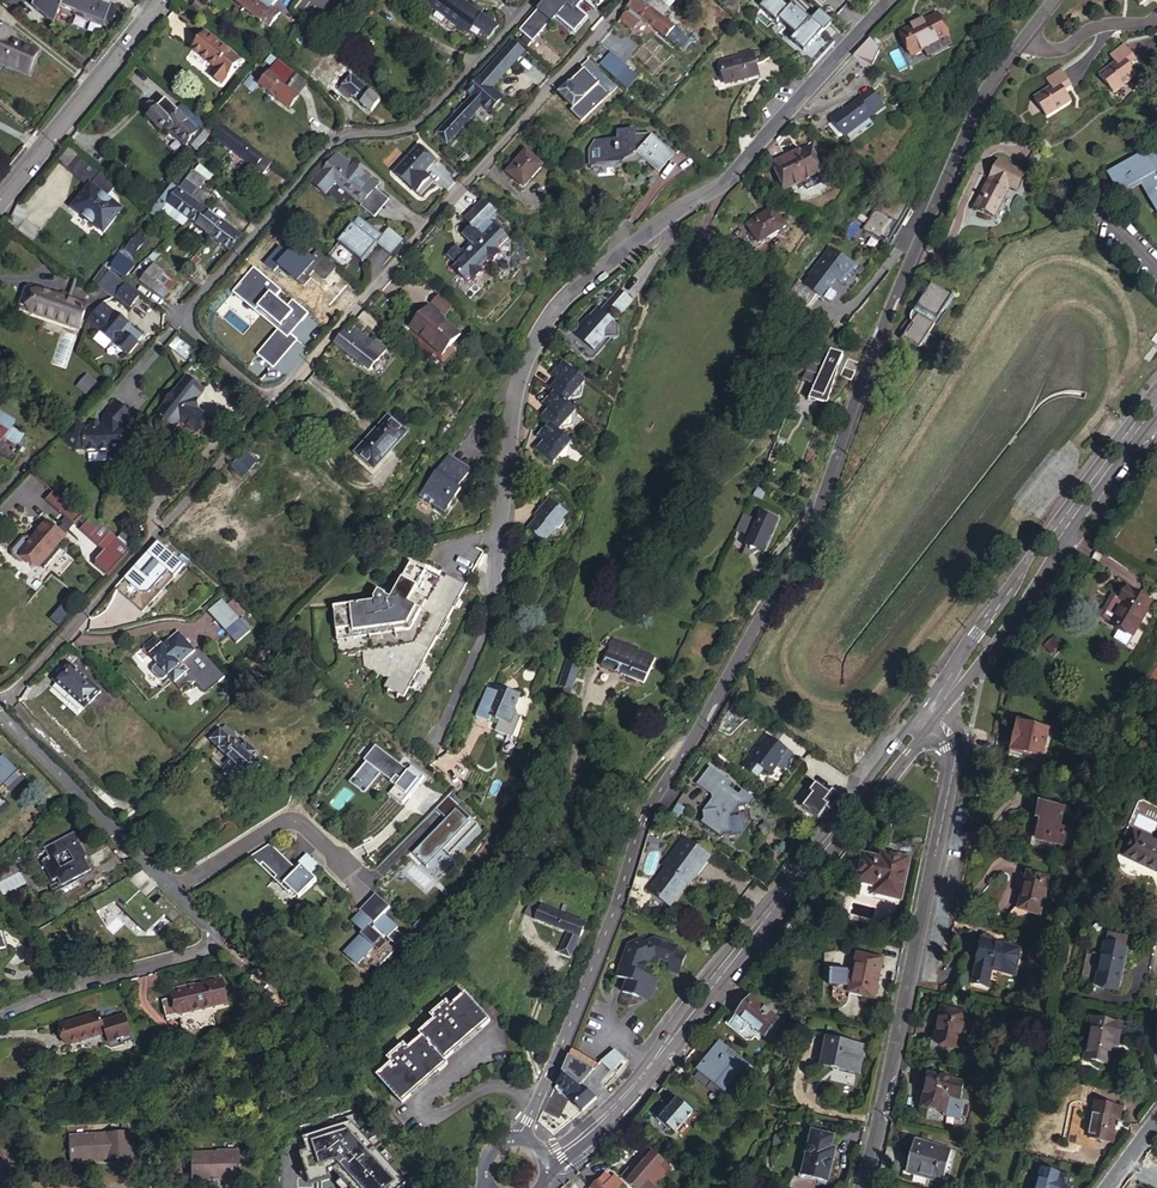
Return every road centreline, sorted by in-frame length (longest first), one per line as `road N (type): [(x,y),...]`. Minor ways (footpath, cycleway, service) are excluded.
road 1 (residential): [(524,1140),(663,787),(810,535),(878,332),(929,215),(1007,59),(1029,32)]
road 2 (residential): [(888,0),(726,181),(668,215),(548,315),(514,395),(487,627),(433,746)]
road 3 (tertiary): [(547,1176),(636,1094),(939,714)]
road 4 (residential): [(532,0),(413,127),(350,136),(330,148),(191,304),(190,331),(272,402)]
road 5 (tertiary): [(929,698),(627,1087),(541,1151)]
road 6 (residential): [(272,402),(628,0)]
road 7 (unclassified): [(939,714),(957,756),(869,1187)]
road 8 (residential): [(0,701),(272,402)]
road 9 (residential): [(0,1014),(75,983),(200,951),(217,936),(170,888)]
road 10 (residential): [(160,0),(0,200)]
road 11 (residential): [(170,888),(0,712)]
road 12 (tertiary): [(939,714),(1059,553),(1072,514)]
road 13 (residential): [(170,888),(291,817),(365,886)]
road 14 (tertiary): [(1072,514),(1039,542),(929,698)]
road 15 (tertiary): [(1156,395),(1072,514)]
road 16 (residential): [(1029,32),(1039,43),(1065,47),(1104,23),(1156,20)]

